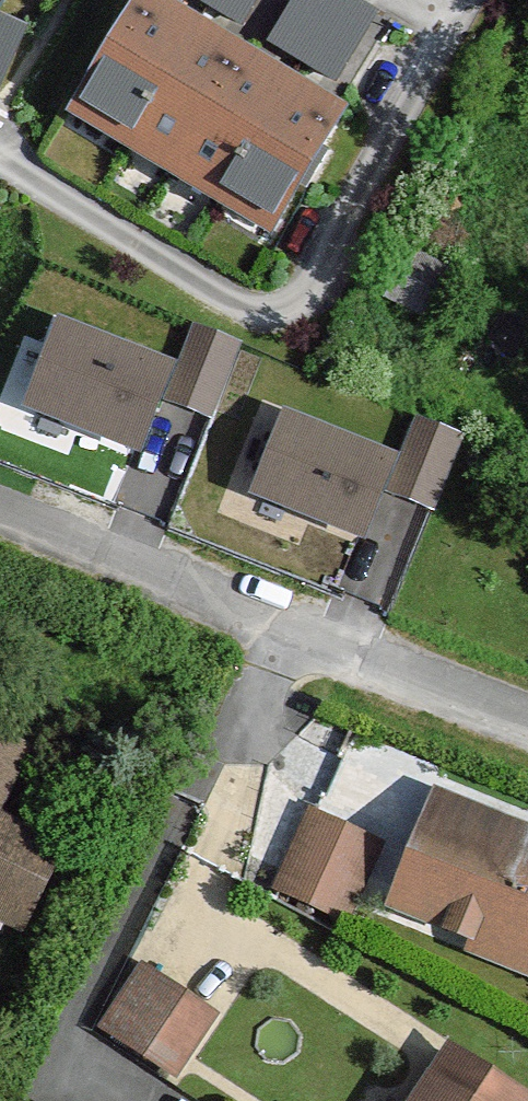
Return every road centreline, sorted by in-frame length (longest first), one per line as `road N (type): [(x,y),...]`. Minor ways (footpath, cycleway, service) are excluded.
road 1 (residential): [(527,718),(0,507)]

